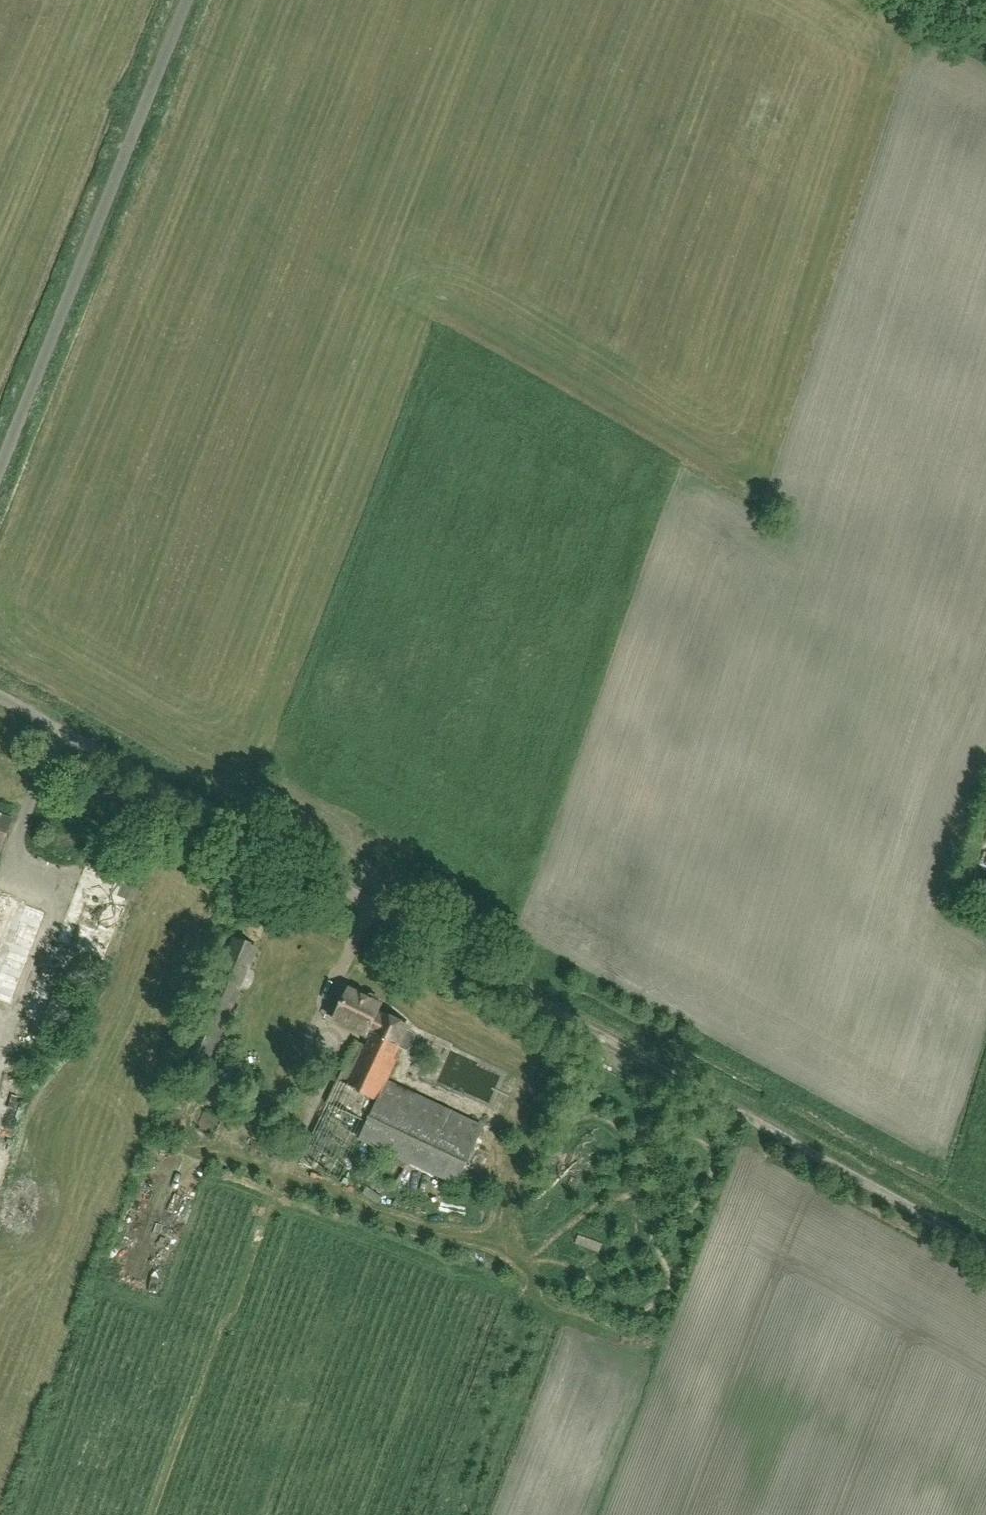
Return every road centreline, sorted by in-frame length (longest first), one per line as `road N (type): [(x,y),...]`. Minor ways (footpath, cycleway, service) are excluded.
road 1 (unclassified): [(985,1255),(0,694)]
road 2 (unclassified): [(0,448),(185,0)]

